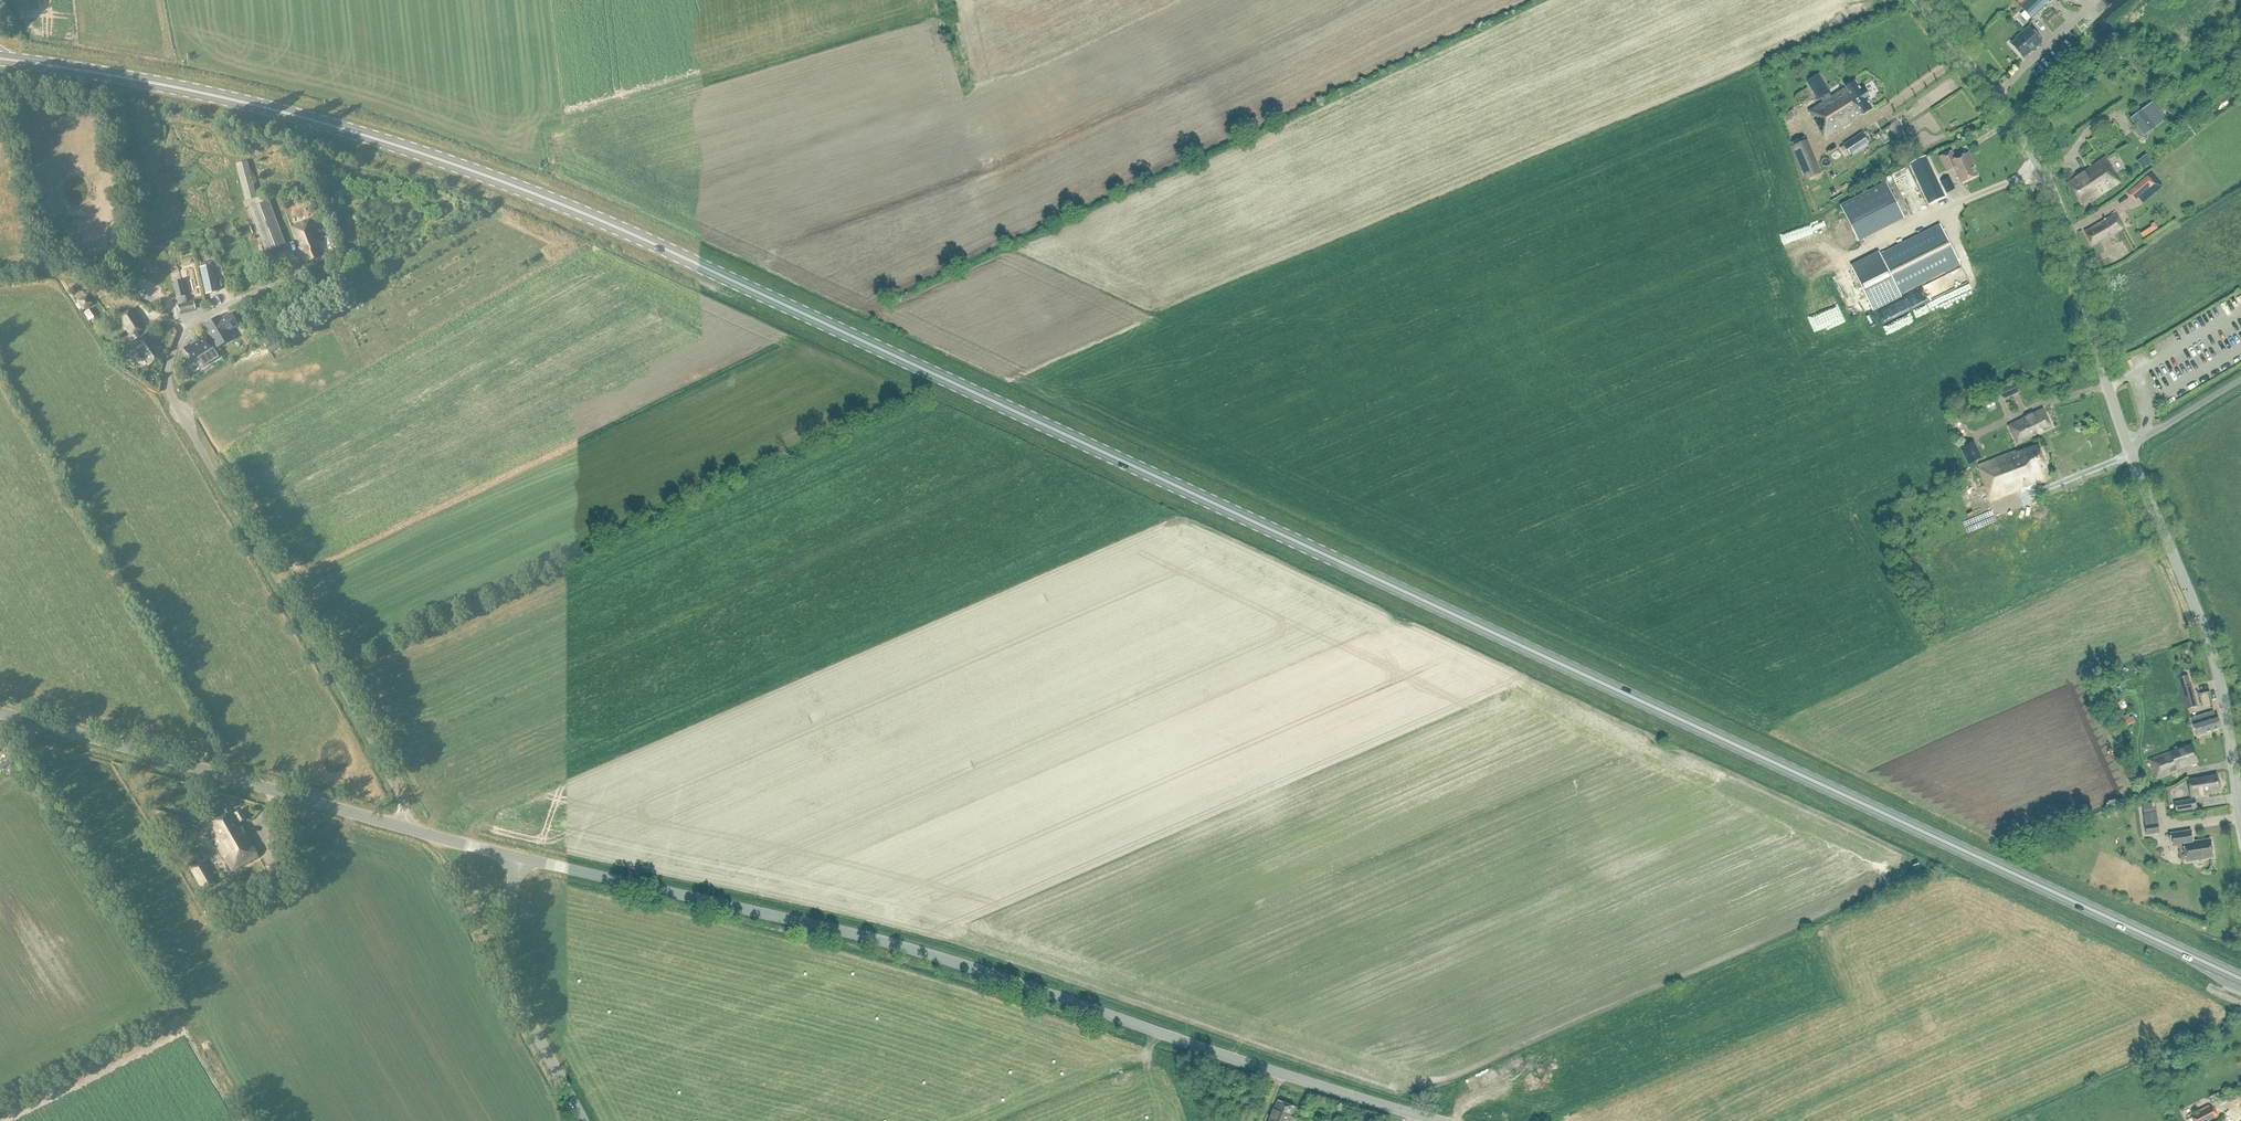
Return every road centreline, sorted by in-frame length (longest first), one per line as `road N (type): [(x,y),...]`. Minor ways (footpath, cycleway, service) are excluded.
road 1 (primary): [(2240,978),(603,222),(336,126),(40,64)]
road 2 (unclassified): [(1441,1120),(902,947),(518,857)]
road 3 (unclassified): [(403,828),(401,800),(373,746),(168,387),(183,333),(267,287)]
road 4 (unclassified): [(2126,443),(2049,184),(1917,0)]
road 5 (unclassified): [(0,713),(403,828)]
road 6 (unclassified): [(2240,825),(2214,662),(2126,443)]
road 7 (unclassified): [(584,1120),(513,985),(507,937),(518,857)]
road 8 (unclassified): [(2126,443),(2240,379)]

